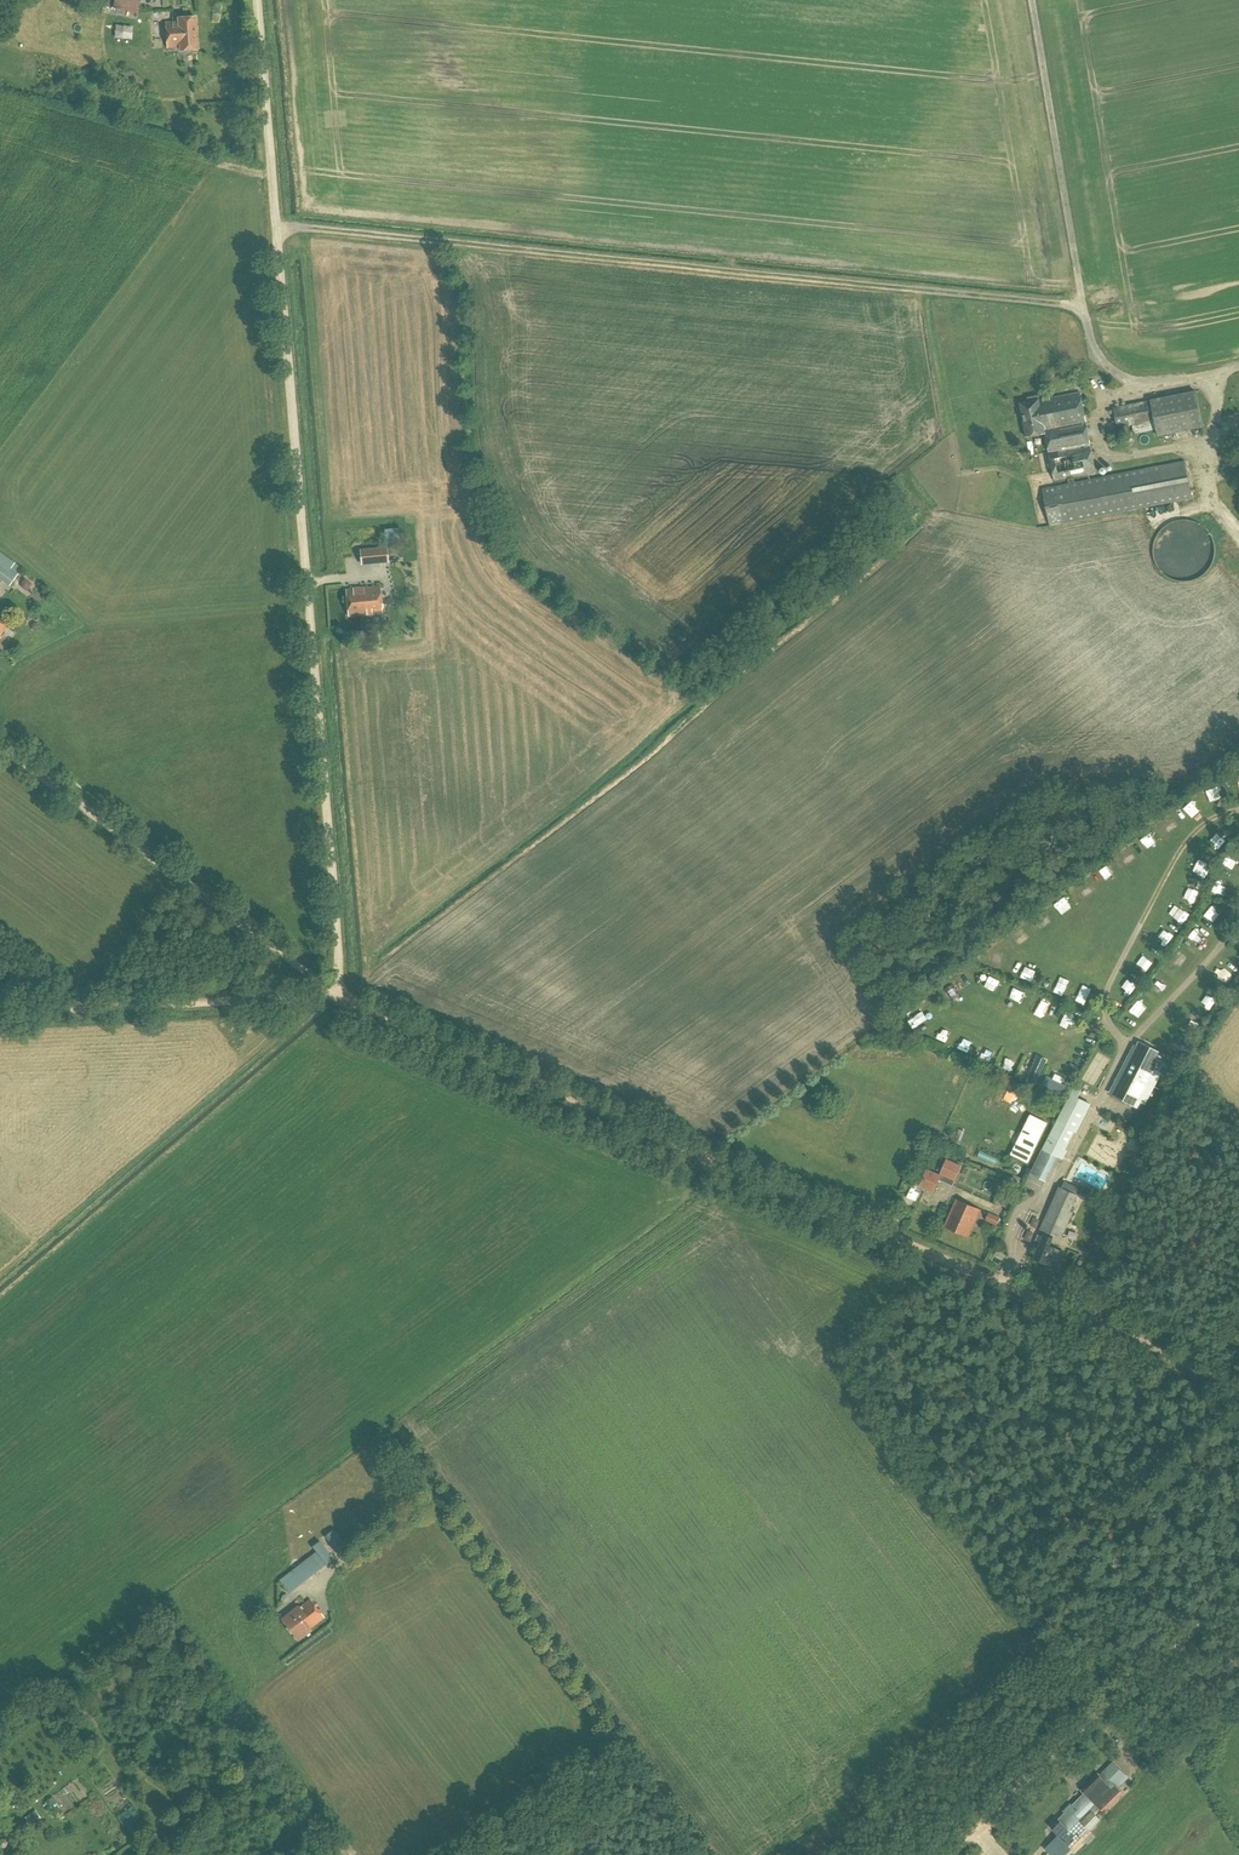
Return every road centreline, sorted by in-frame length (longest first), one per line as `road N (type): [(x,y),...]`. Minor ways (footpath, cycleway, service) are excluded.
road 1 (track): [(329,991),(341,972),(258,0)]
road 2 (track): [(1084,306),(280,224)]
road 3 (track): [(999,1288),(329,991)]
road 4 (track): [(329,991),(0,746)]
road 5 (track): [(943,1854),(1238,1591)]
road 6 (track): [(329,991),(301,999),(0,1015)]
road 7 (unclassified): [(1238,1389),(999,1288)]
road 8 (track): [(1141,923),(1179,851),(1219,814),(1238,809)]

